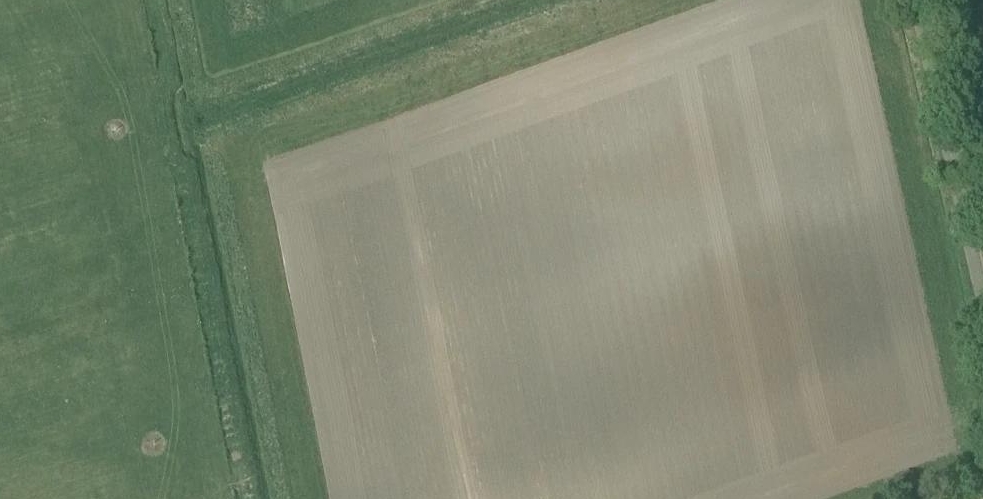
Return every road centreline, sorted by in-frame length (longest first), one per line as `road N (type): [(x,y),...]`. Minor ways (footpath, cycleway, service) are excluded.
road 1 (unclassified): [(982,295),(918,0)]

